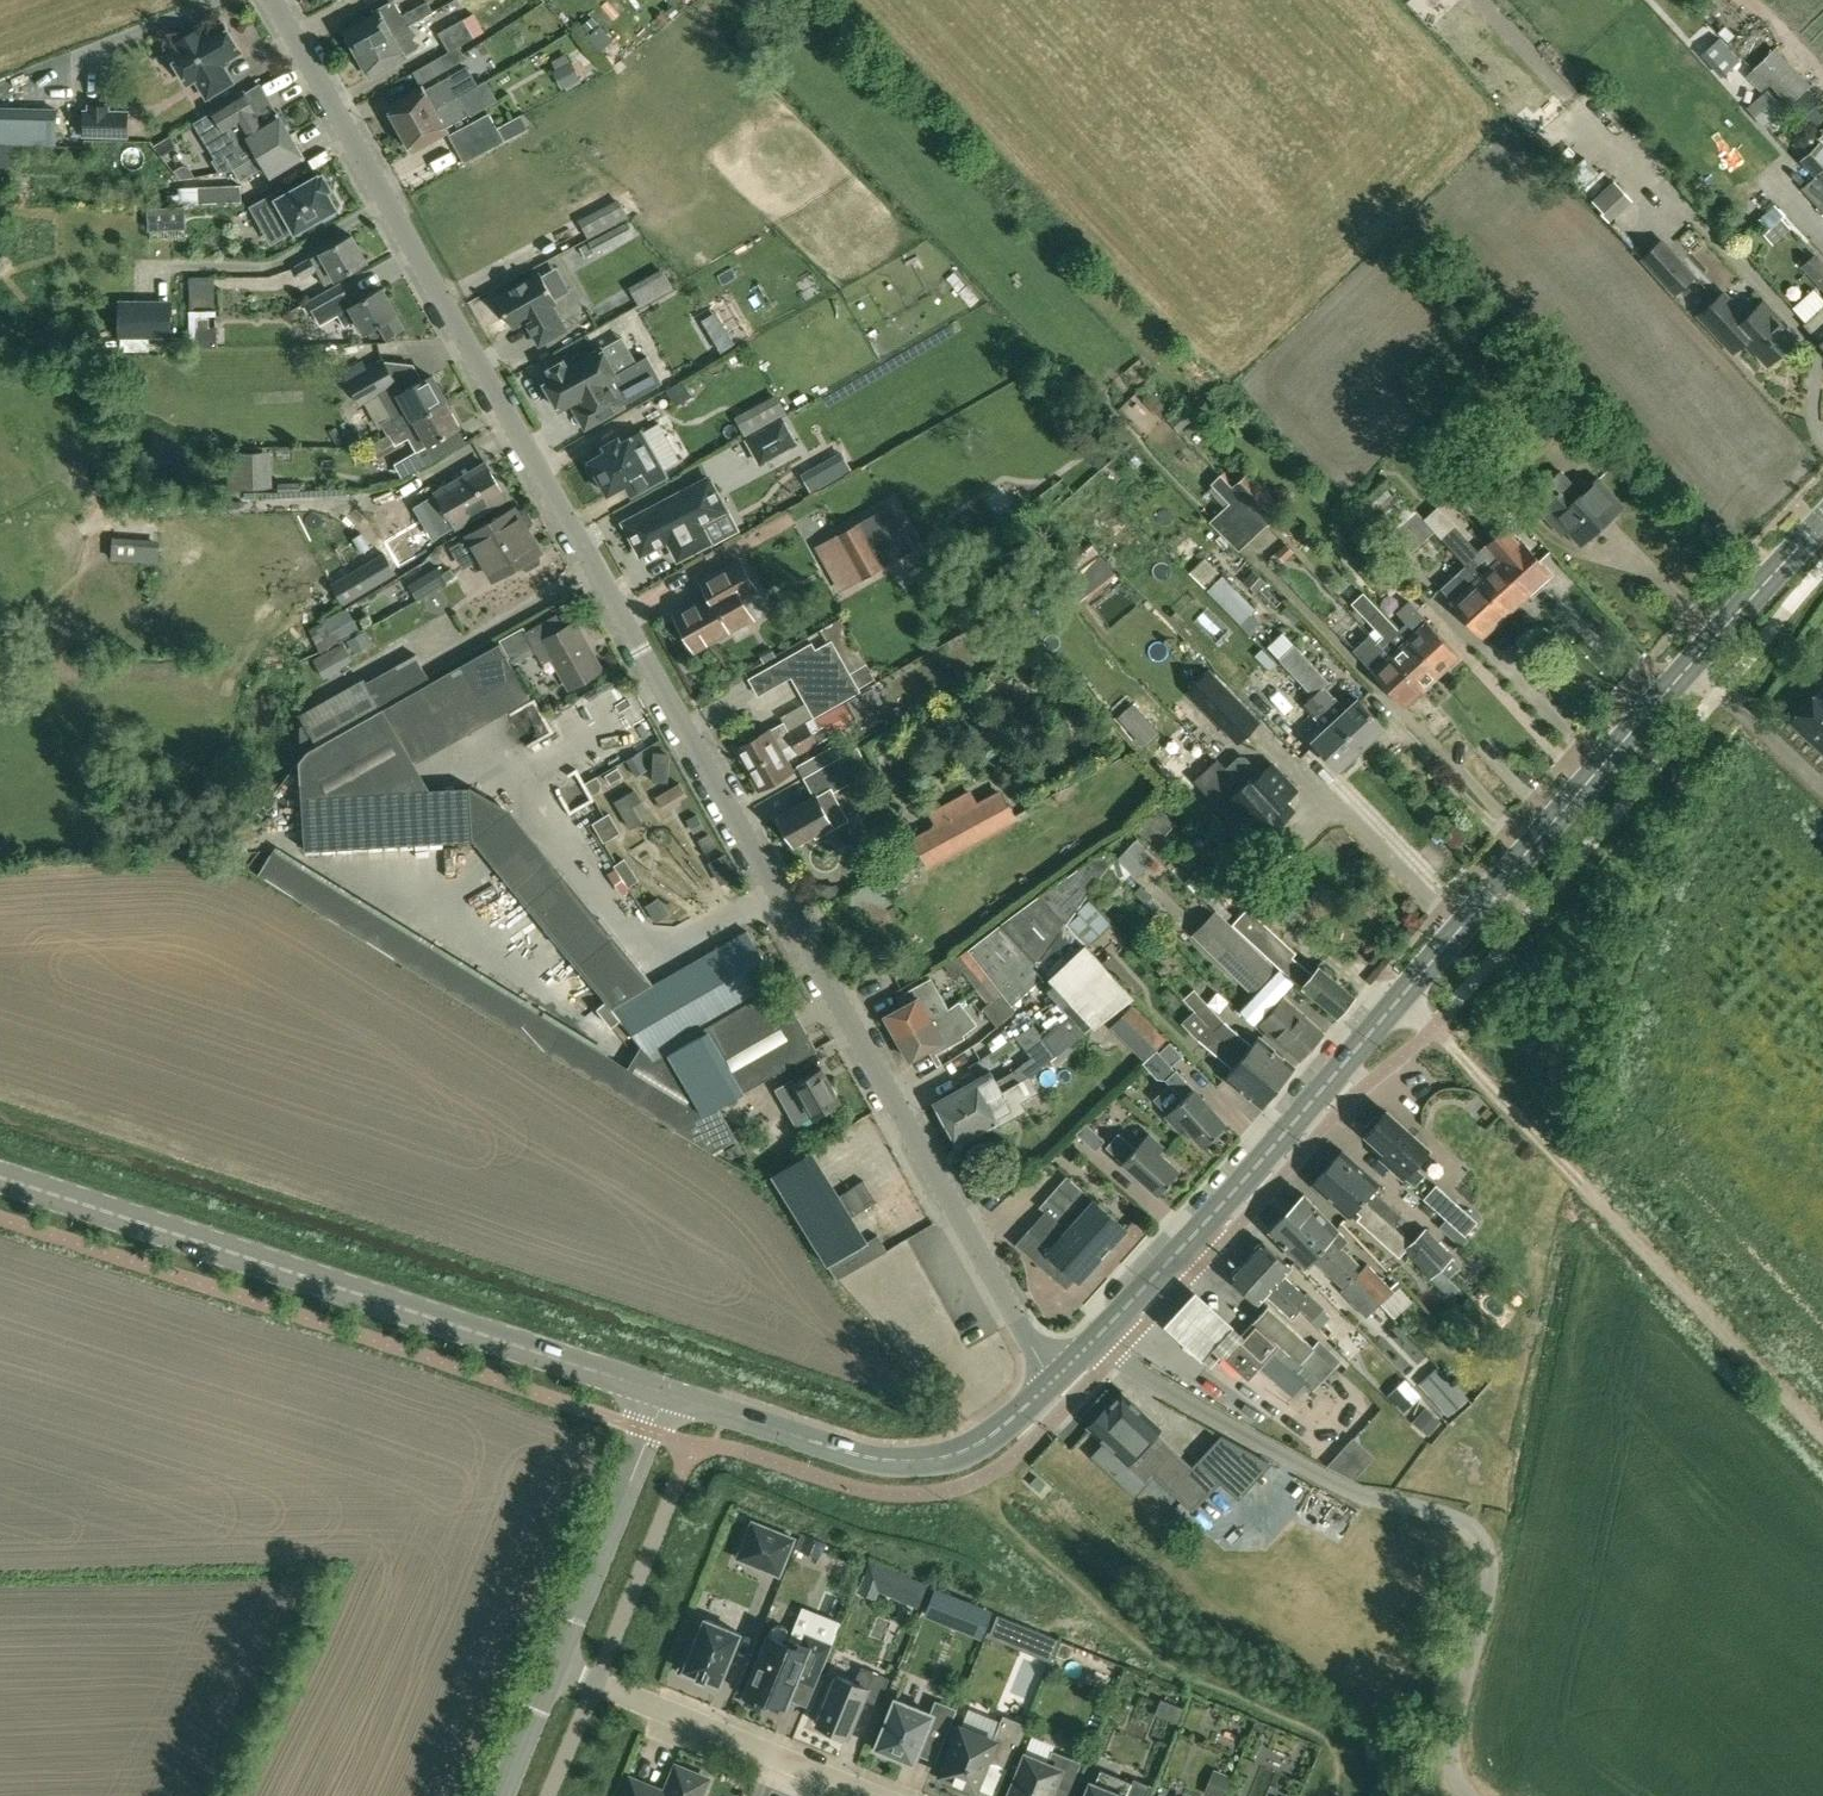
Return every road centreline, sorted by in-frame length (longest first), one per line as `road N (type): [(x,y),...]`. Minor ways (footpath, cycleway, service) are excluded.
road 1 (unclassified): [(1054,1382),(264,0)]
road 2 (secondary): [(1089,1344),(1306,1116),(1688,664)]
road 3 (unclassified): [(1089,1344),(1294,1459),(1354,1490),(1453,1519),(1476,1537),(1488,1582),(1451,1750),(1452,1777),(1464,1795)]
road 4 (secondary): [(661,1394),(0,1181)]
road 5 (secondary): [(661,1394),(829,1450),(891,1465),(929,1464),(966,1455),(1054,1382)]
road 6 (residential): [(867,1795),(554,1670)]
road 7 (tertiary): [(554,1670),(661,1394)]
road 8 (secondary): [(1688,664),(1822,524)]
road 9 (unclassified): [(1822,791),(1688,664)]
road 10 (tertiary): [(502,1795),(554,1670)]

